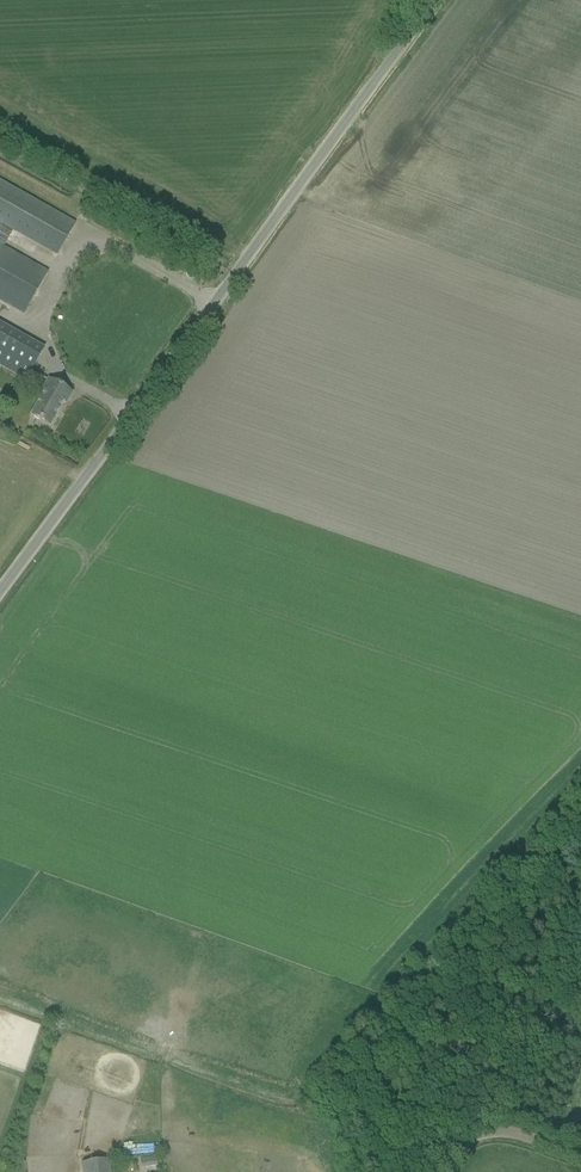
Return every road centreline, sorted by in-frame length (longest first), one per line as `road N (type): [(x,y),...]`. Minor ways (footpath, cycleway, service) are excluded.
road 1 (unclassified): [(0,584),(437,0)]
road 2 (unclassified): [(580,1157),(488,1133),(457,1150),(440,1171)]

